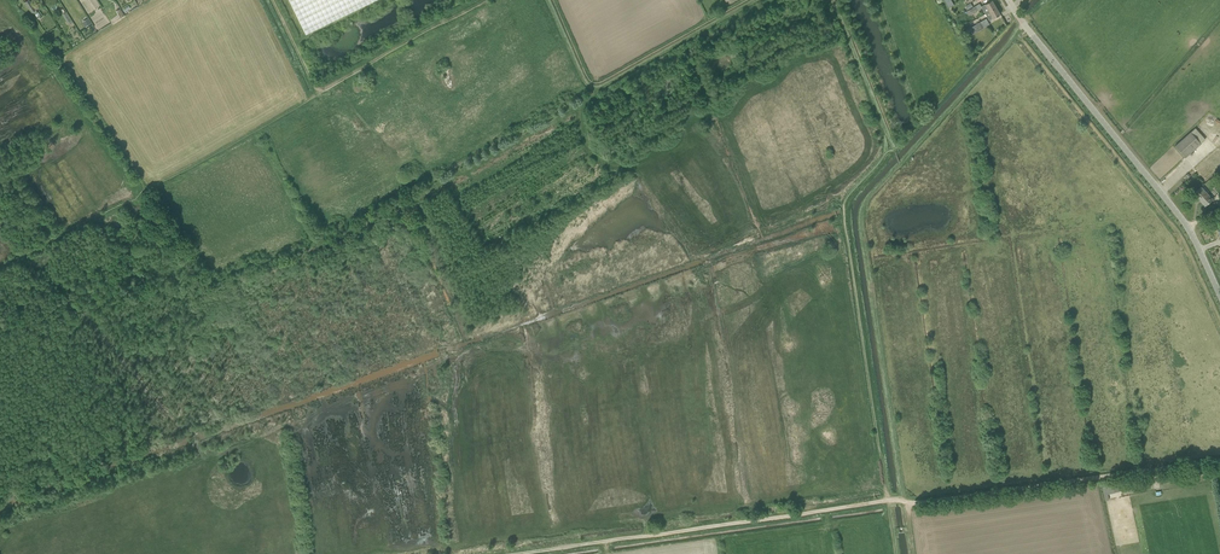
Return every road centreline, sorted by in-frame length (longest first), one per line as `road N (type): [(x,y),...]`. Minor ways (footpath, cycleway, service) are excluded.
road 1 (track): [(888,500),(516,553)]
road 2 (track): [(895,151),(847,201),(888,500)]
road 3 (unclassified): [(1219,296),(1183,221),(1008,0)]
road 4 (track): [(1219,461),(906,502)]
road 5 (track): [(760,0),(601,89),(581,76),(549,0)]
road 6 (track): [(318,94),(150,188)]
road 7 (track): [(485,0),(318,94)]
road 8 (track): [(900,164),(1023,24)]
road 9 (track): [(150,188),(0,264)]
road 10 (track): [(835,0),(895,151)]

